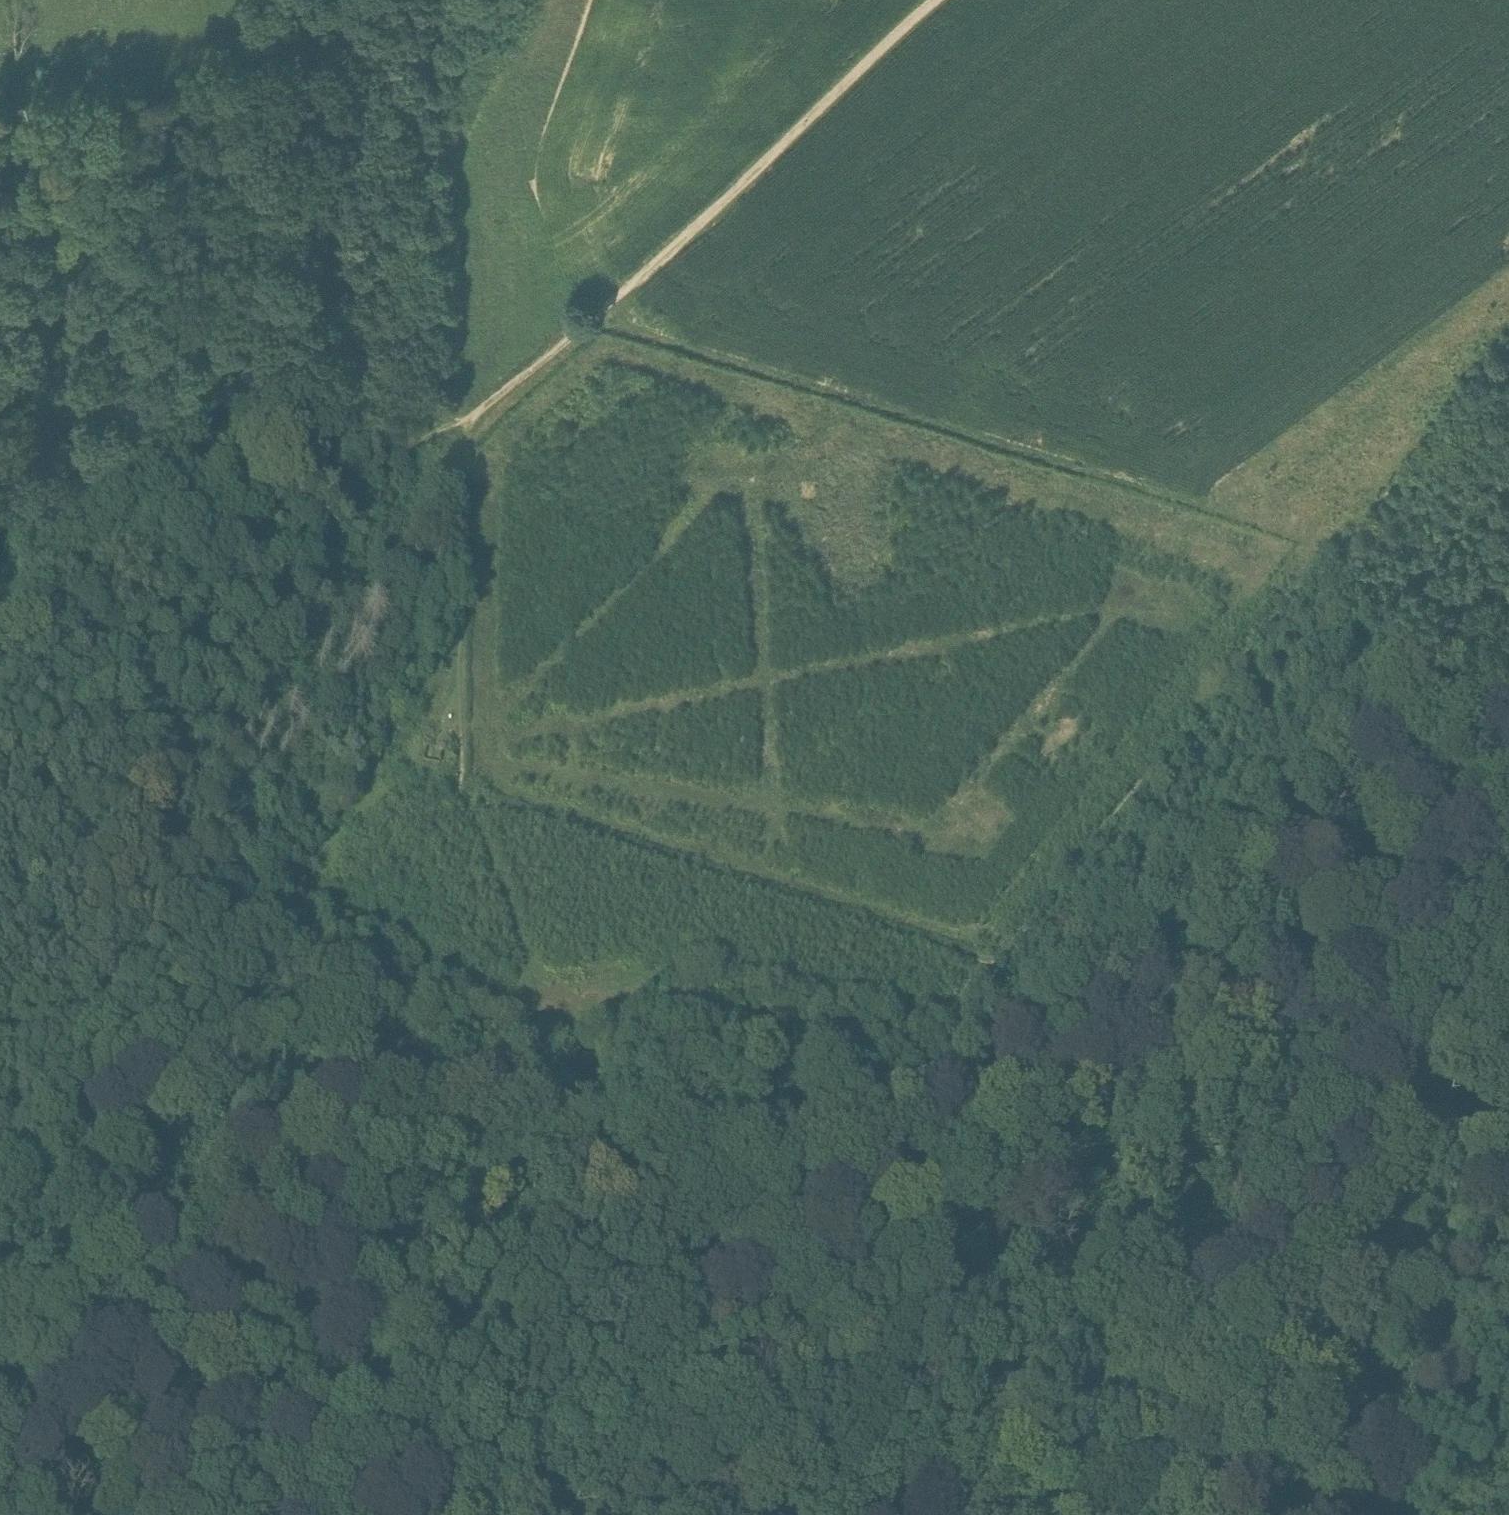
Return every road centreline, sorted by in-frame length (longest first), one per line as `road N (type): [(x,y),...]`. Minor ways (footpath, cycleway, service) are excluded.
road 1 (track): [(938,0),(637,280),(499,394),(459,423),(296,504)]
road 2 (track): [(296,504),(52,609),(0,641)]

